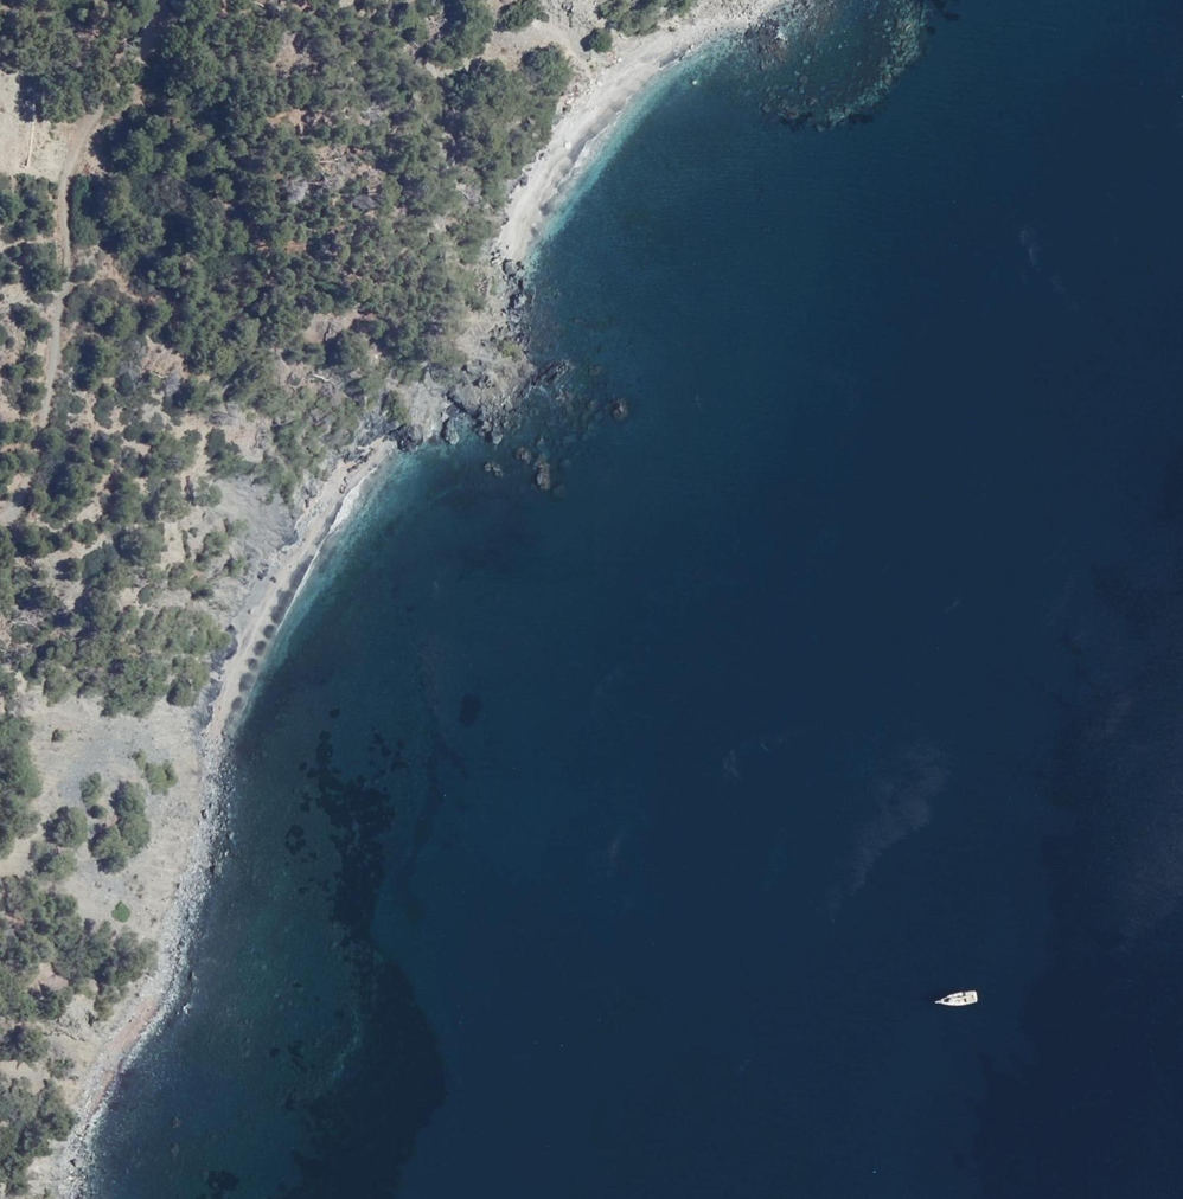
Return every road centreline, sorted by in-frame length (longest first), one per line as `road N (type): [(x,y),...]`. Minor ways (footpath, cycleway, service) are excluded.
road 1 (track): [(0,512),(29,481),(51,390),(70,182),(91,127),(149,49),(165,0)]

